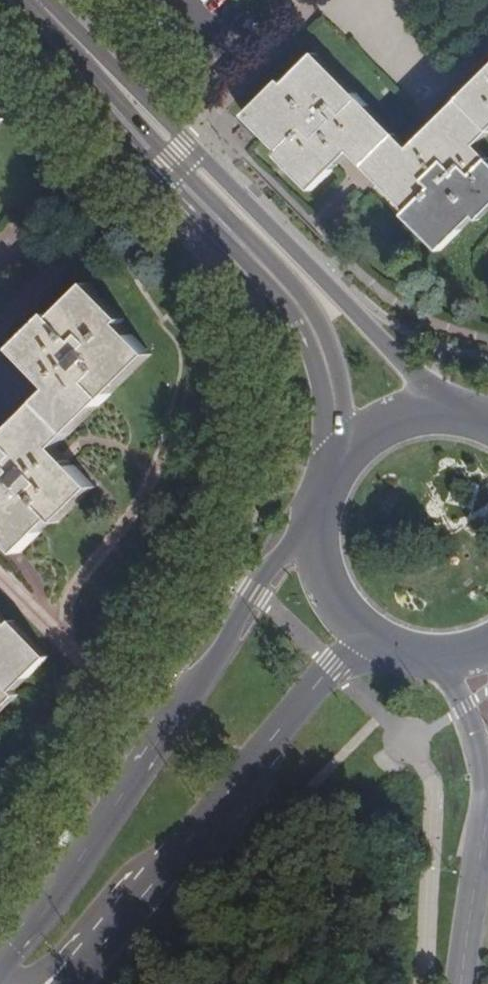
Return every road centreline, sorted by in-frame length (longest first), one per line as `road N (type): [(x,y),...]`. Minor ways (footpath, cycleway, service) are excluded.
road 1 (primary): [(314,518),(0,963)]
road 2 (secondary): [(444,411),(236,191),(192,164)]
road 3 (secondary): [(192,164),(220,214),(295,285),(324,329),(347,418),(343,454)]
road 4 (unclassified): [(108,983),(222,832),(281,727)]
road 5 (secondary): [(31,0),(192,164)]
road 6 (primary): [(11,983),(39,975),(117,894),(172,864)]
road 7 (primary): [(172,864),(281,727)]
road 8 (unclassified): [(423,659),(462,709),(487,803)]
road 9 (primary): [(314,518),(314,557),(327,594),(350,625),(382,648)]
road 10 (primary): [(73,983),(172,864)]
road 11 (primary): [(281,727),(335,669),(382,648)]

